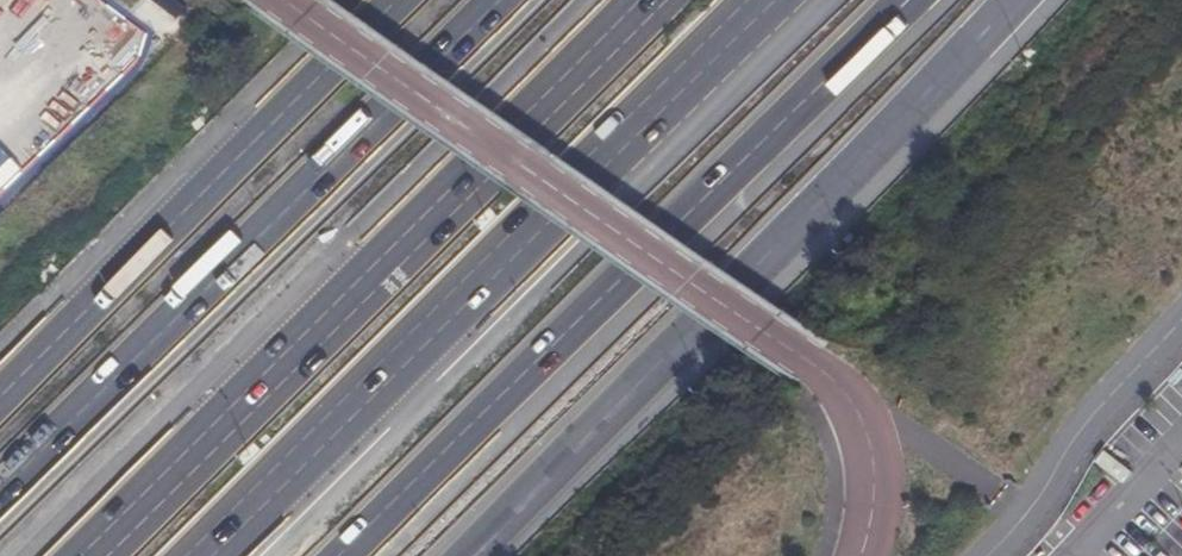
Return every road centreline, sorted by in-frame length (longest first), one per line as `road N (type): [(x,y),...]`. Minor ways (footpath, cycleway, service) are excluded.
road 1 (motorway): [(352,555),(915,0)]
road 2 (motorway): [(216,555),(777,0)]
road 3 (motorway): [(646,0),(87,555)]
road 4 (motorway): [(466,555),(1011,0)]
road 5 (motorway): [(513,0),(0,503)]
road 6 (motorway): [(397,0),(0,398)]

